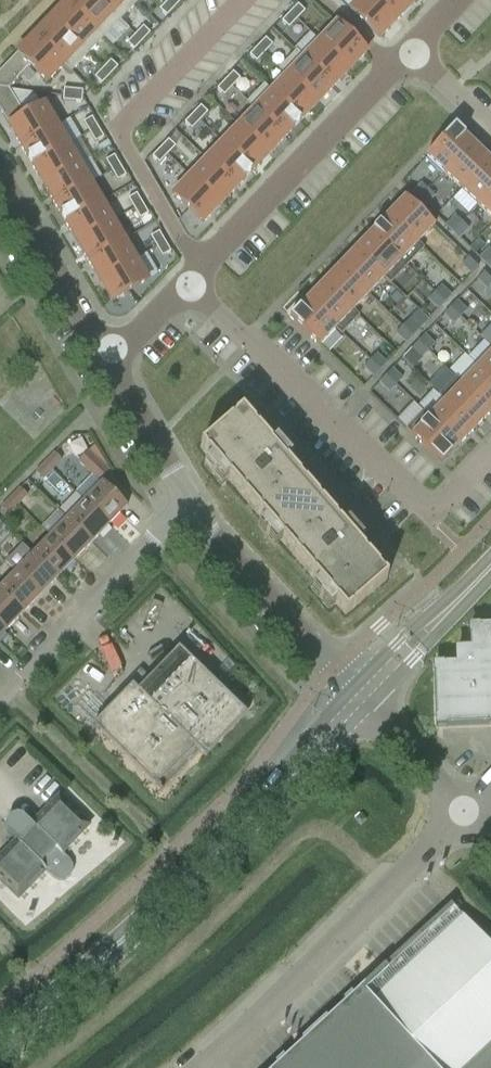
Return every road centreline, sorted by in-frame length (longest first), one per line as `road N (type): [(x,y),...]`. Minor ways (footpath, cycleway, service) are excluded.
road 1 (residential): [(490,459),(434,520),(189,288)]
road 2 (unclassified): [(190,1067),(463,814)]
road 3 (tertiary): [(0,1043),(257,812)]
road 4 (residential): [(189,288),(415,53)]
road 5 (residential): [(0,700),(190,508)]
road 6 (residential): [(351,690),(190,508)]
road 7 (residential): [(102,361),(0,181)]
road 8 (residential): [(190,508),(102,361)]
road 9 (tertiary): [(351,690),(277,771),(257,812)]
road 10 (tertiary): [(467,592),(409,630),(351,690)]
road 11 (tertiary): [(257,812),(367,706)]
road 12 (tertiary): [(367,706),(467,592)]
road 13 (unclassified): [(463,814),(367,706)]

